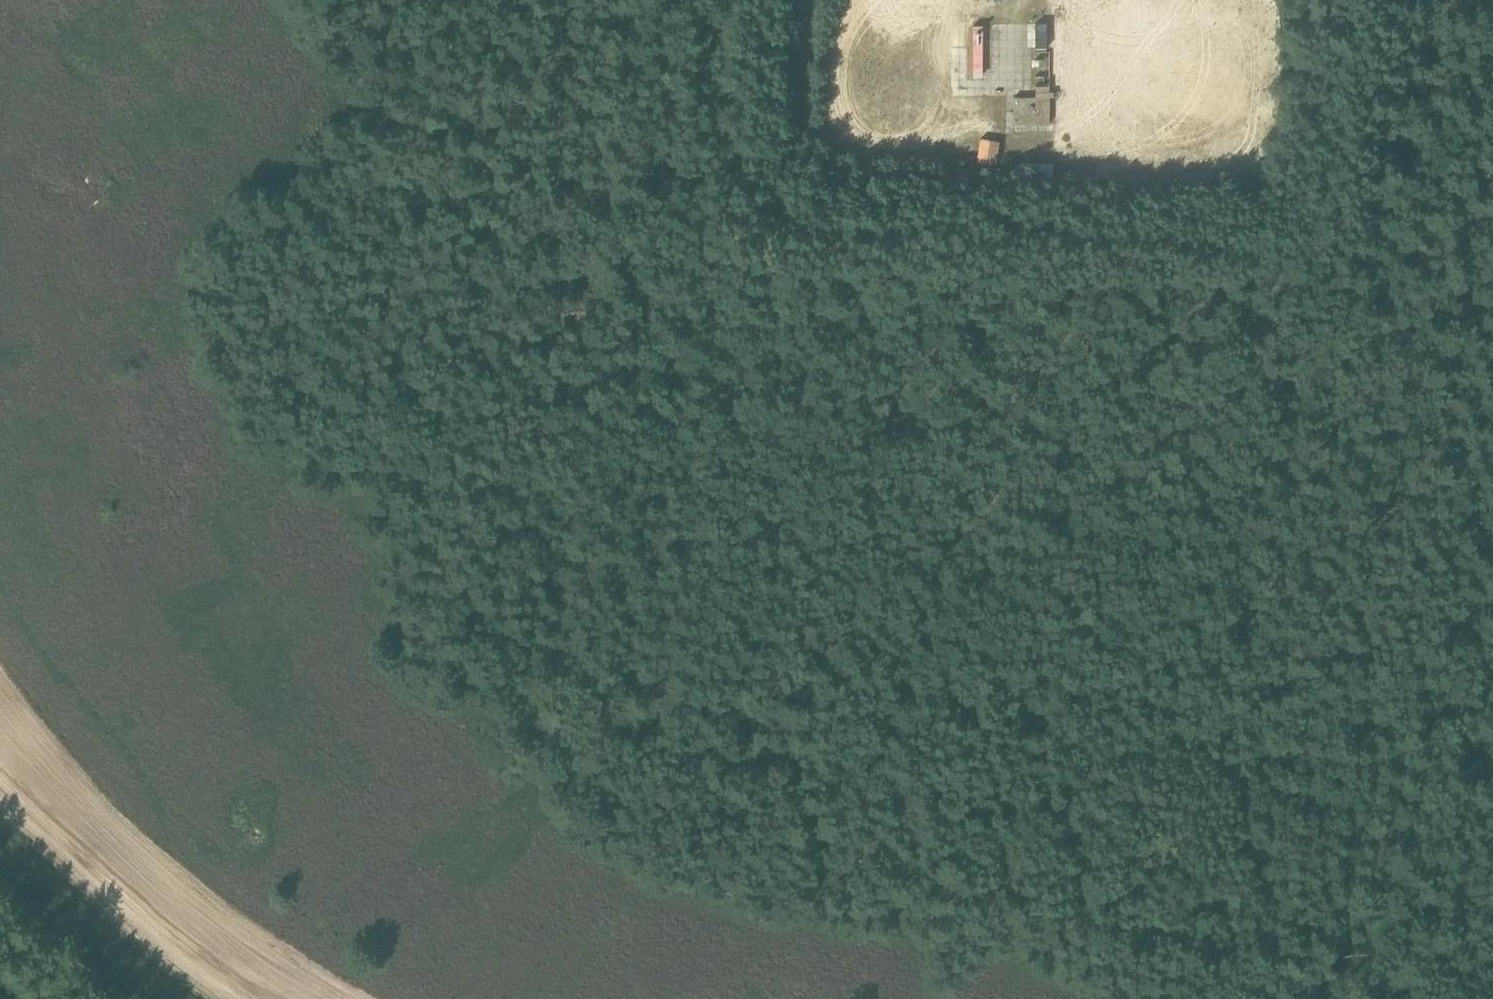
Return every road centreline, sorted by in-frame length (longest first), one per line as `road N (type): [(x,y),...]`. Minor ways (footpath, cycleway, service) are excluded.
road 1 (track): [(323,998),(0,779)]

